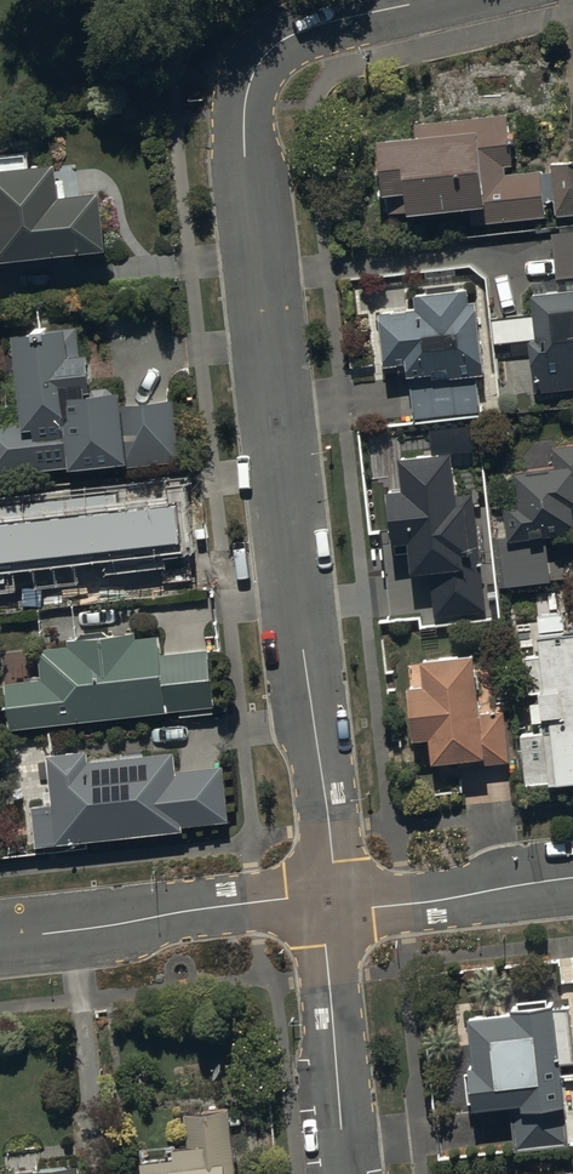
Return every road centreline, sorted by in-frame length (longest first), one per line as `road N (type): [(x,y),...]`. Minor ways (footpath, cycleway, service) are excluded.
road 1 (residential): [(329,903),(328,829),(242,106),(253,69),(280,41),(425,0)]
road 2 (residential): [(0,941),(217,907),(329,903)]
road 3 (residential): [(346,1173),(326,946),(329,903)]
road 4 (residential): [(329,903),(430,902),(572,879)]

